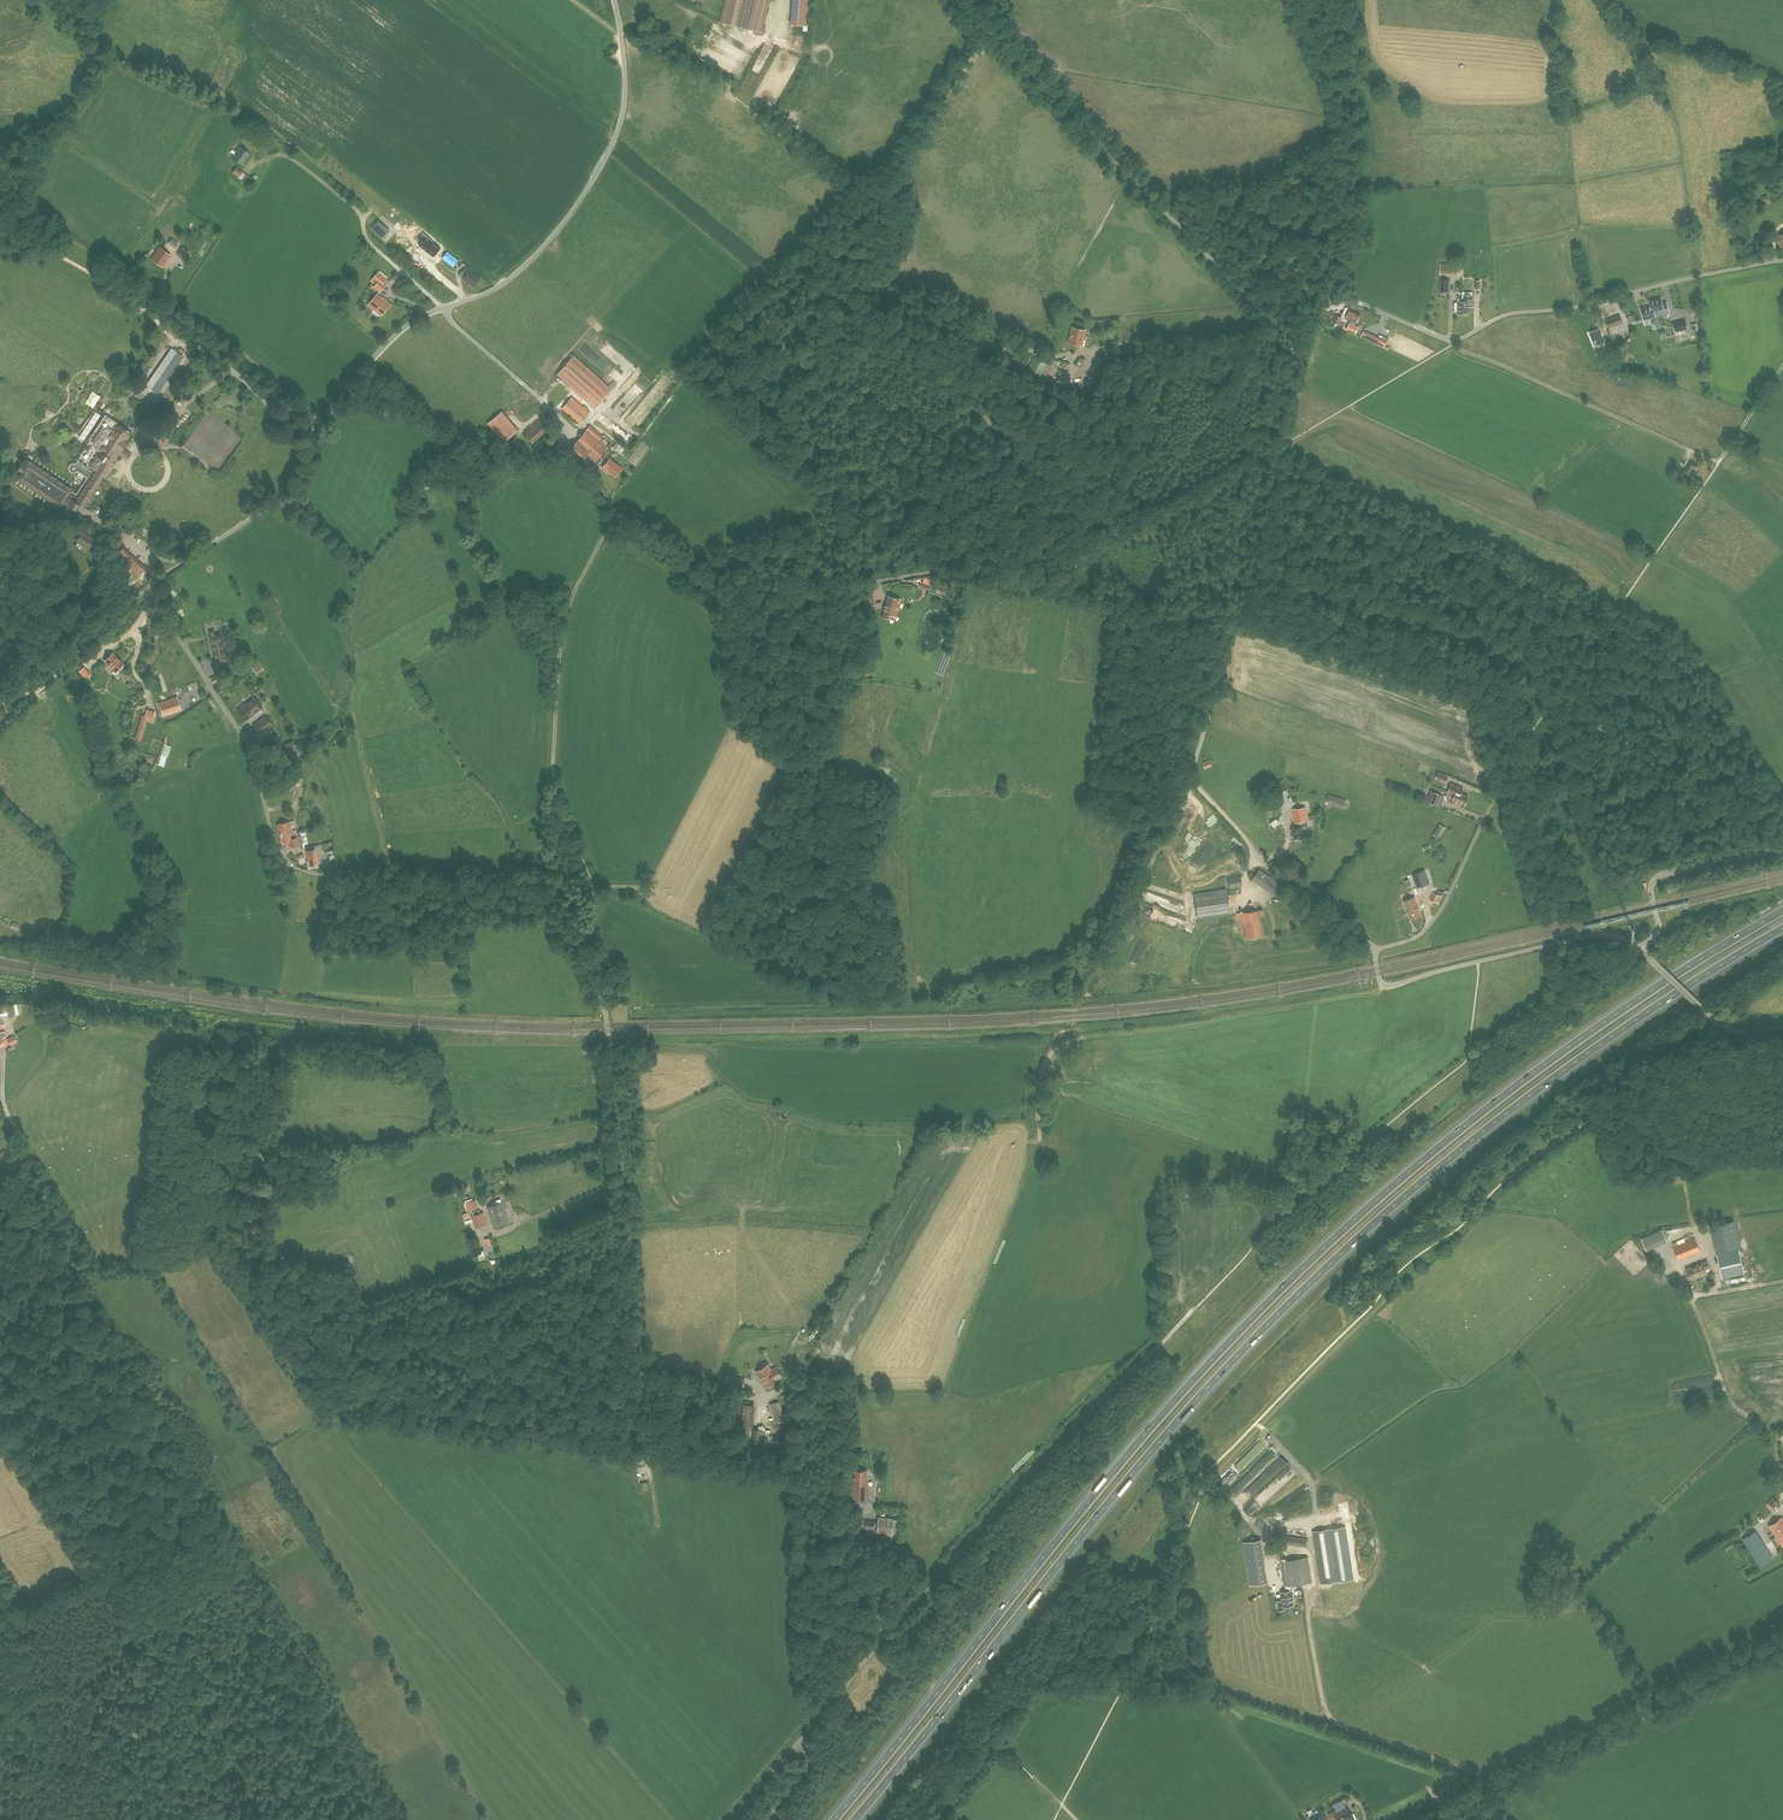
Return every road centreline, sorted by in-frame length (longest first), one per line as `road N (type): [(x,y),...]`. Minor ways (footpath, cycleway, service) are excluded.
road 1 (unclassified): [(887,1624),(845,1556),(843,1407),(836,1395),(813,1389),(743,1398),(645,1378),(605,1011),(568,934),(529,905),(459,880),(385,872),(327,877),(293,867),(275,844),(250,751),(149,589)]
road 2 (motorway): [(1782,911),(1664,982),(1516,1086),(1278,1291),(1105,1481),(833,1819)]
road 3 (motorway): [(854,1819),(1189,1407),(1333,1261),(1529,1097),(1662,1002),(1782,931)]
road 4 (unclassified): [(1262,454),(1122,532),(1054,580),(1021,586),(966,569),(736,602),(614,512),(589,471),(566,453),(516,457),(374,412),(326,417)]
road 5 (unclassified): [(1374,948),(1315,891),(1267,868),(1193,781),(1270,467),(1262,454)]
road 6 (unclassified): [(326,417),(401,331),(497,287),(566,219),(620,124),(623,65),(613,0)]
road 7 (unclassified): [(1272,323),(1357,303),(1454,340),(1505,313),(1580,307),(1782,260)]
road 8 (unclassified): [(1272,323),(959,0)]
road 9 (unclassified): [(887,1624),(1198,1305)]
road 10 (track): [(294,1381),(633,1276)]
road 11 (unclassified): [(1498,1778),(1782,1636)]
road 12 (track): [(614,512),(563,635),(554,755),(559,807)]
road 13 (unclassified): [(1498,1778),(1331,1720),(1308,1595)]
road 14 (track): [(1453,344),(1719,462)]
road 15 (unclassified): [(731,1819),(887,1624)]
road 16 (track): [(443,309),(367,238),(359,213),(285,157),(267,158)]
road 17 (unclassified): [(149,589),(272,504),(312,437)]
road 18 (unclassified): [(1374,948),(1416,938),(1434,919),(1500,788)]
road 19 (unclassified): [(1640,949),(1658,930),(1651,891),(1658,877),(1782,850)]
road 20 (unclassified): [(149,589),(0,730)]
road 21 (track): [(1112,956),(1194,784)]
road 22 (track): [(7,1170),(75,1276),(137,1264)]
road 23 (unclassified): [(168,330),(312,437)]
road 24 (unclassified): [(1477,961),(1596,936),(1640,949)]
road 25 (unclassified): [(1262,454),(1285,351),(1272,323)]
road 26 (unclassified): [(1477,961),(1384,986),(1374,948)]

